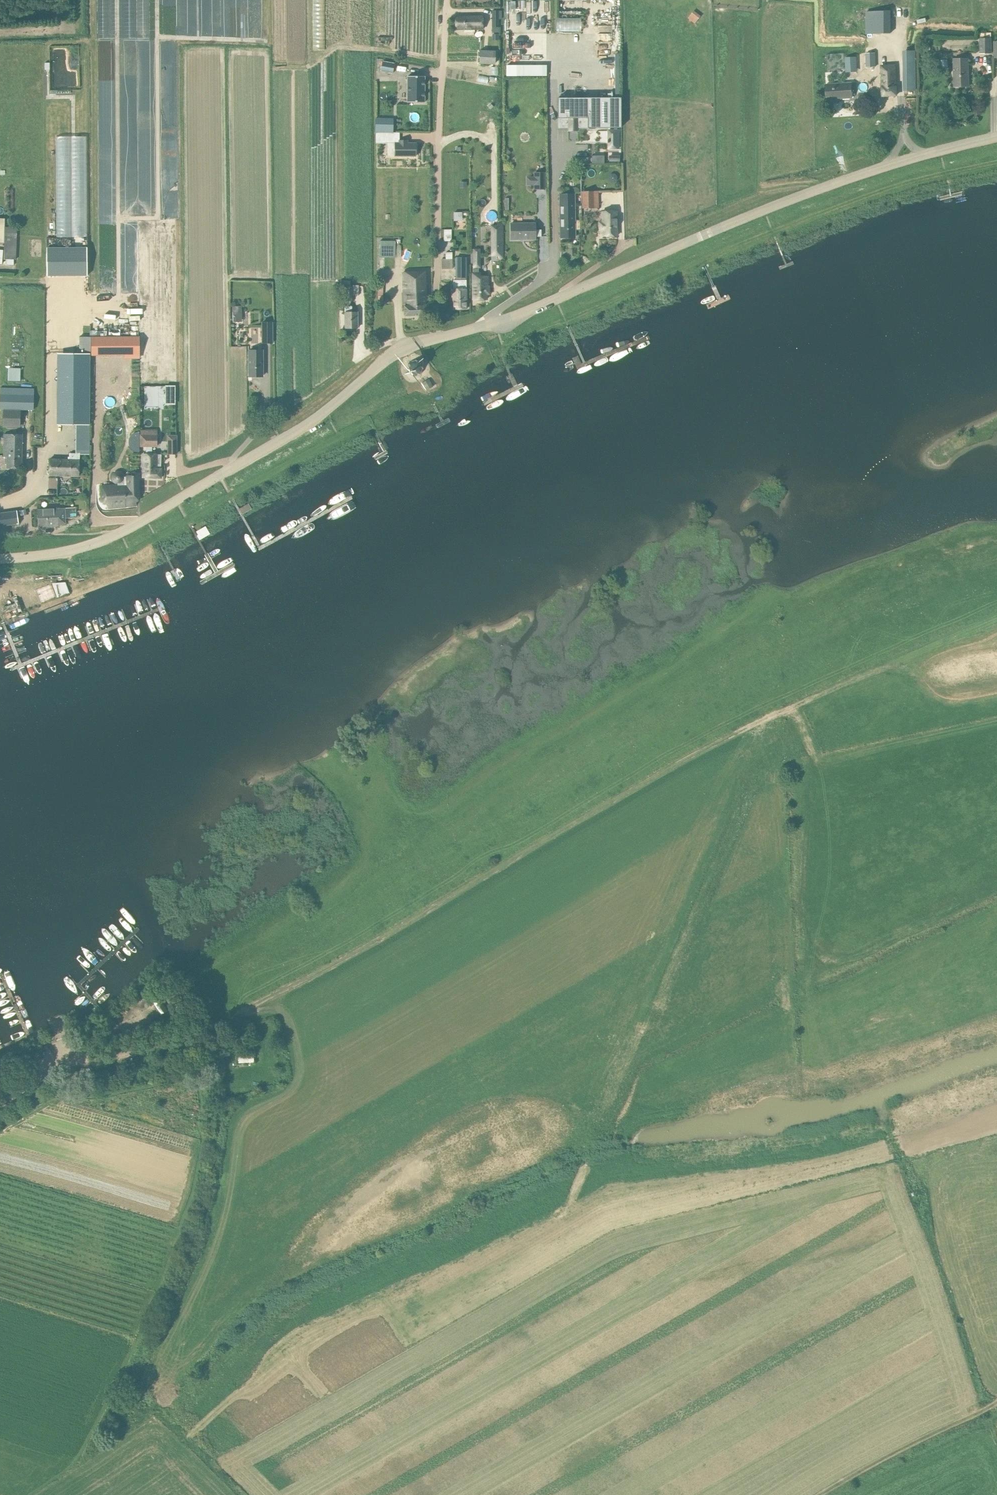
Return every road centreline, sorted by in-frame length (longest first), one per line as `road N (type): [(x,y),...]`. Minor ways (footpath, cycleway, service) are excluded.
road 1 (track): [(24,1494),(89,1448),(179,1261),(209,1162),(208,1089),(192,1077),(178,1072),(91,1093),(33,1084)]
road 2 (tertiary): [(473,328),(818,189),(996,137)]
road 3 (tertiary): [(0,558),(74,548),(120,532),(326,411),(400,347),(436,337)]
road 4 (residential): [(436,337),(447,0)]

